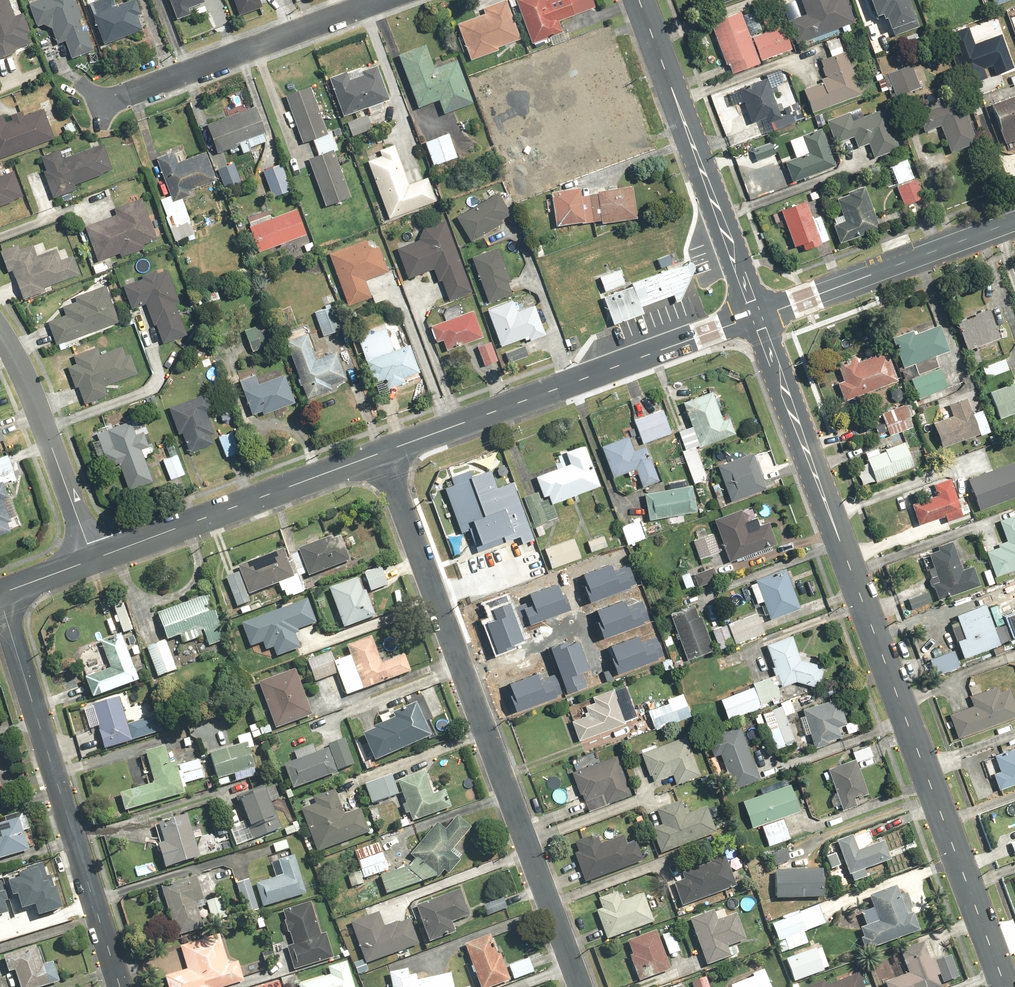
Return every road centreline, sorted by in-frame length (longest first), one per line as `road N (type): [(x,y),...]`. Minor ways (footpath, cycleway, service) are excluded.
road 1 (tertiary): [(1005,986),(766,327),(755,317)]
road 2 (residential): [(580,986),(382,454)]
road 3 (residential): [(0,602),(120,986)]
road 4 (tertiary): [(382,454),(755,317)]
road 5 (tertiary): [(755,317),(638,0)]
road 6 (tertiary): [(93,559),(382,454)]
road 7 (residential): [(107,103),(385,0)]
road 8 (tertiary): [(755,317),(1014,221)]
road 9 (residential): [(0,332),(29,384),(93,559)]

